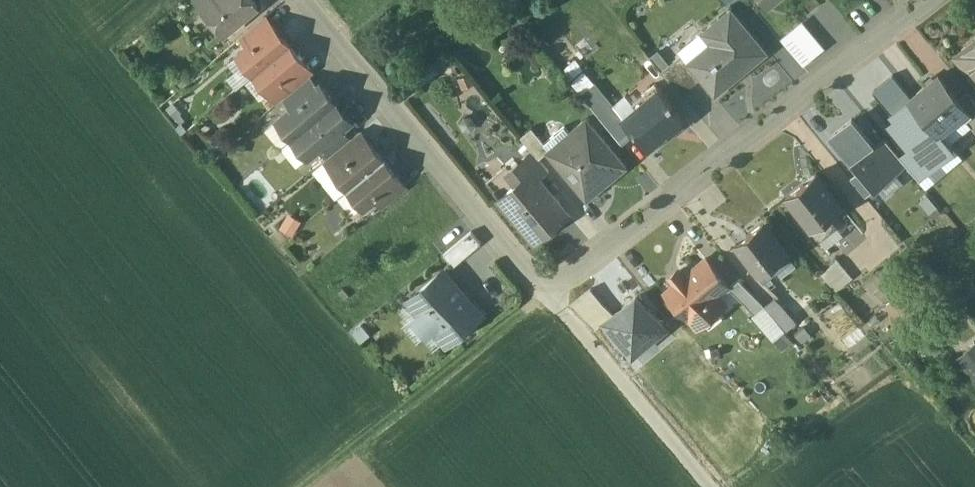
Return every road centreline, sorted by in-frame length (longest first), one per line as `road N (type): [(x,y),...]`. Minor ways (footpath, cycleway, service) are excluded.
road 1 (residential): [(921,0),(545,291),(300,0)]
road 2 (track): [(545,291),(303,486)]
road 3 (track): [(545,291),(708,486)]

